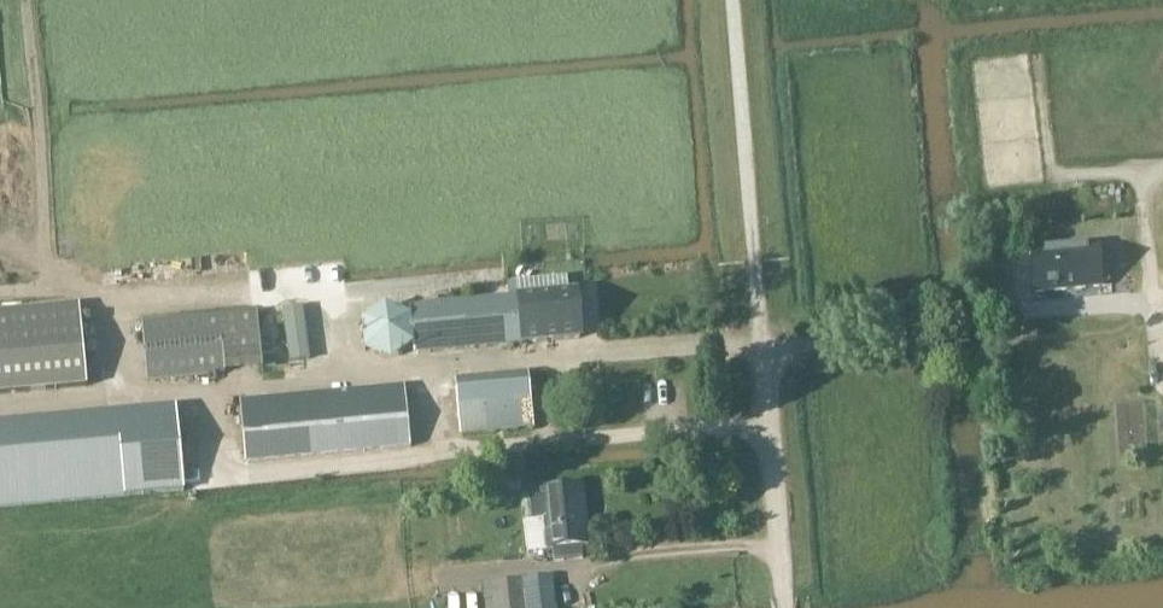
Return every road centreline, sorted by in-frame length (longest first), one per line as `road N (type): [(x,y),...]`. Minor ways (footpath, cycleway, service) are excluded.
road 1 (unclassified): [(755,263),(786,607)]
road 2 (track): [(25,0),(49,280)]
road 3 (track): [(49,280),(87,291),(114,320),(115,390)]

